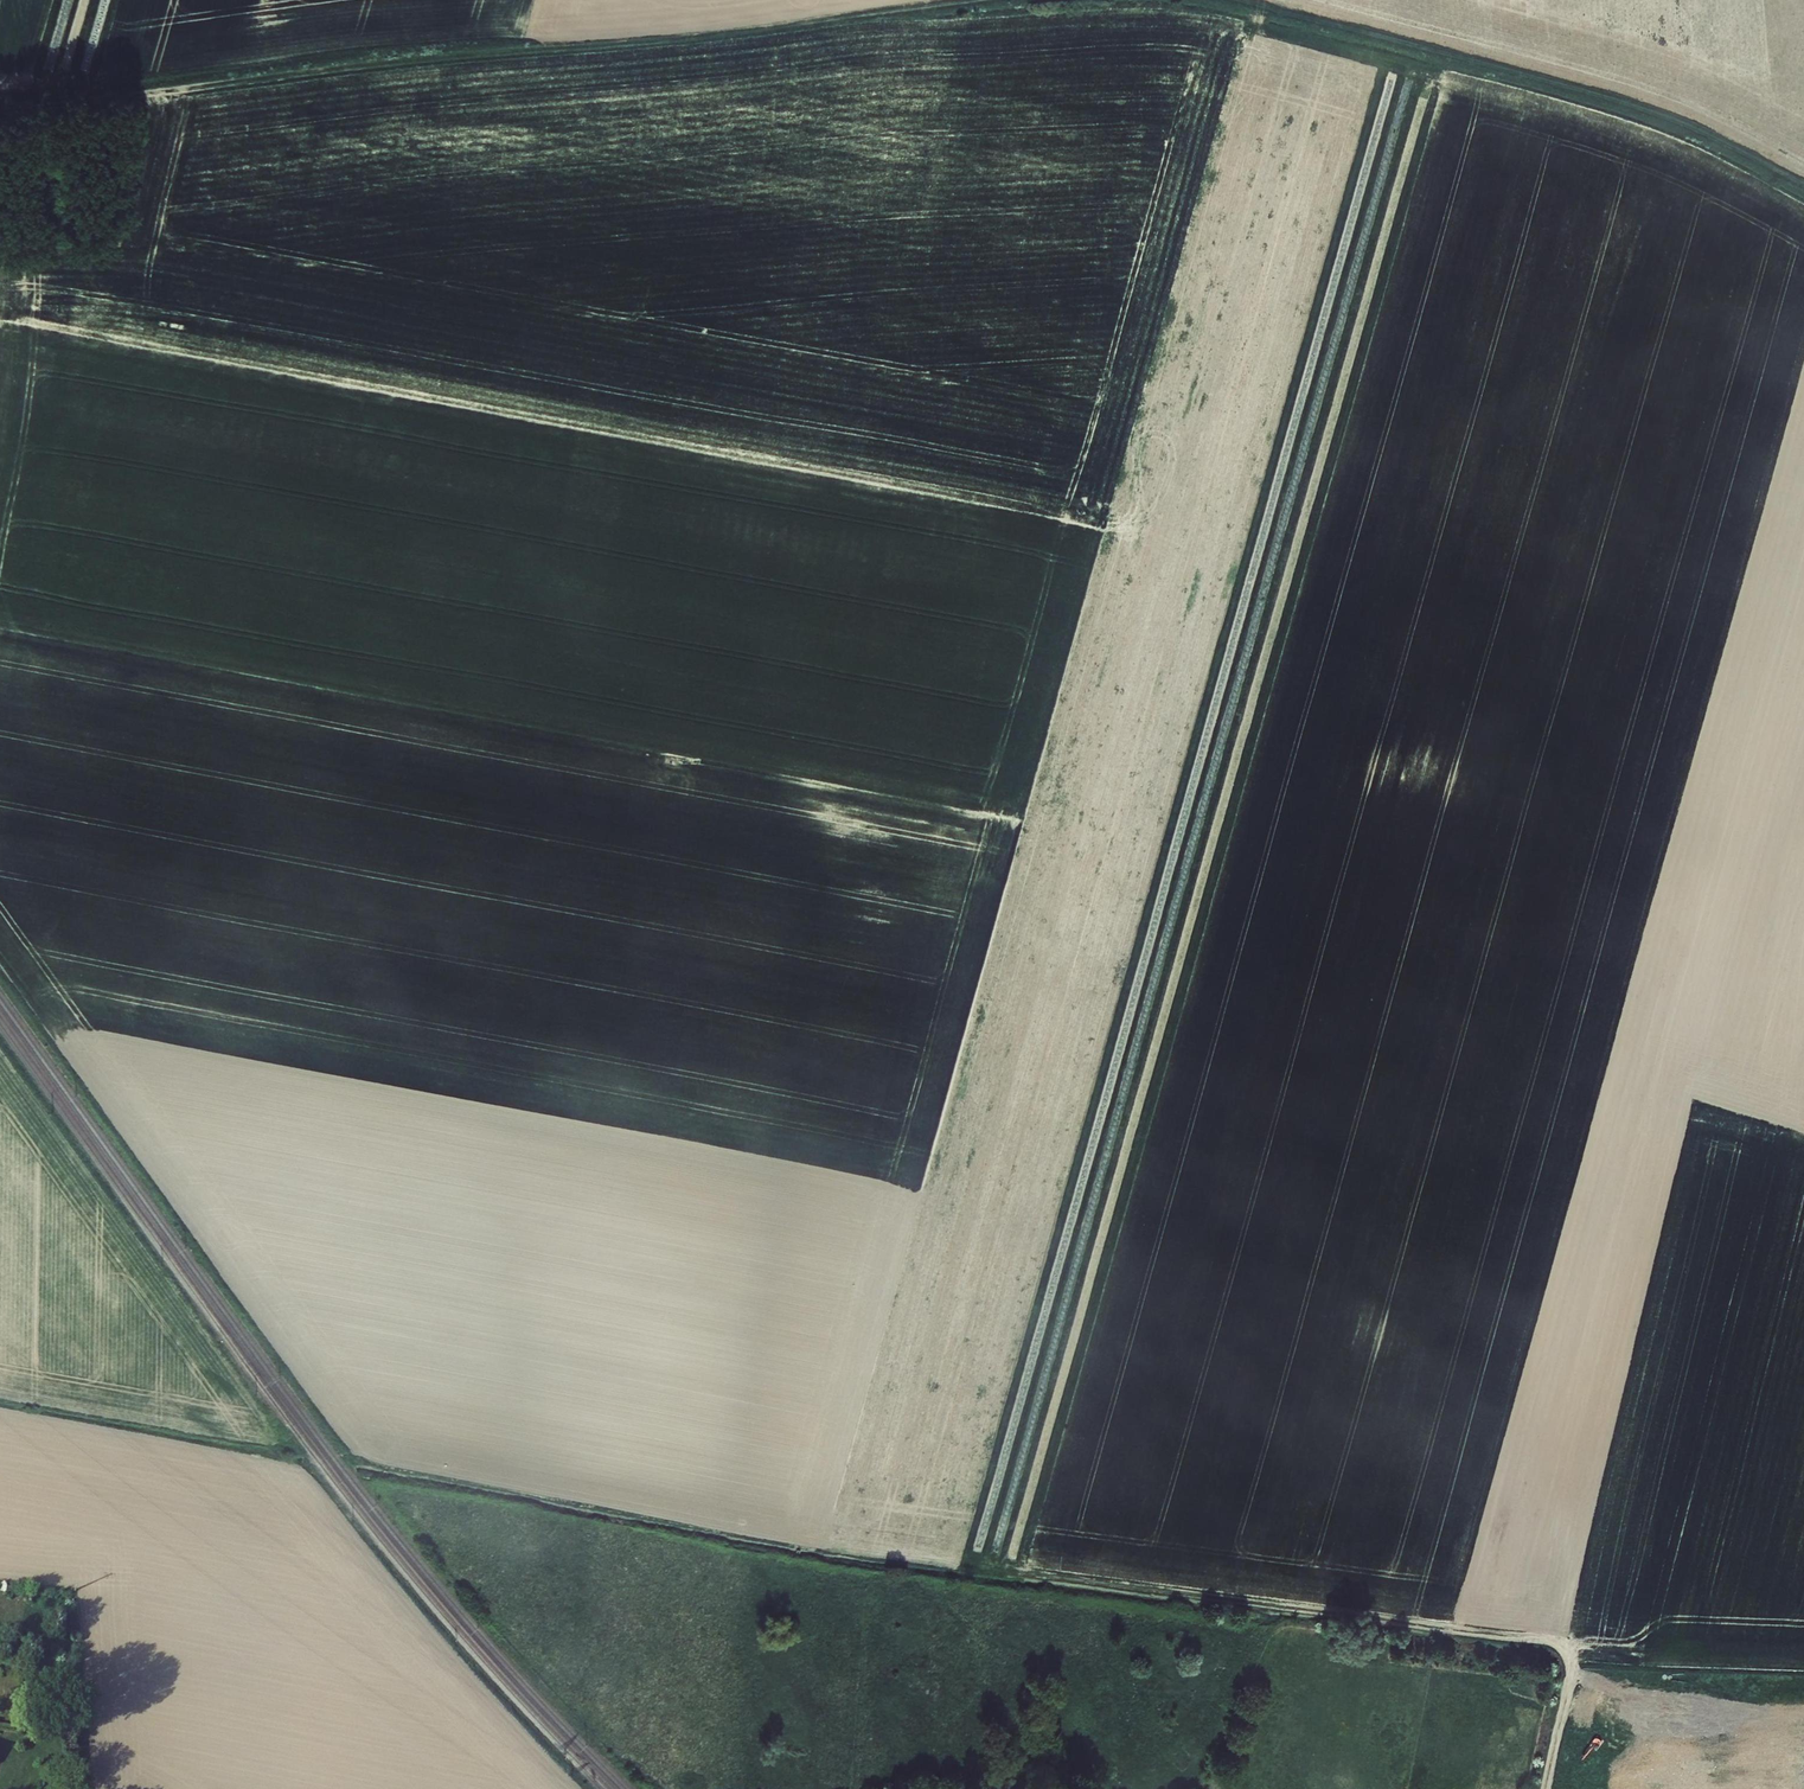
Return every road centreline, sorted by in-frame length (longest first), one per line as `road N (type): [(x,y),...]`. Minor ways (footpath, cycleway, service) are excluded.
road 1 (track): [(0,113),(213,82),(673,47),(992,0)]
road 2 (track): [(1545,1788),(1577,1671),(1574,1655),(1016,1570)]
road 3 (track): [(1241,0),(1306,7),(1640,107),(1803,181)]

